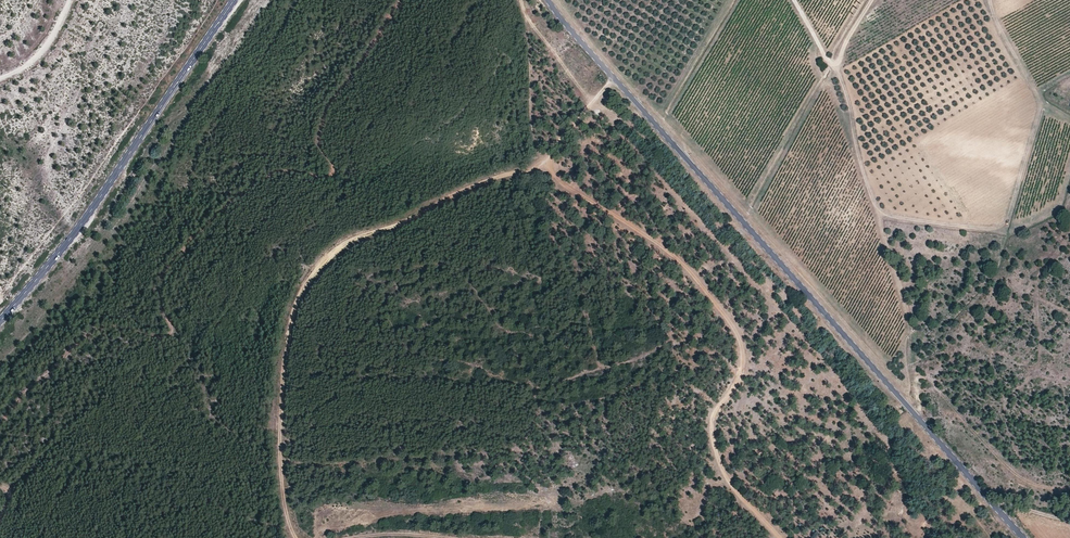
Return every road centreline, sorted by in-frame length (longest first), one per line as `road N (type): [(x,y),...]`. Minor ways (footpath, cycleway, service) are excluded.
road 1 (tertiary): [(548,0),(611,92),(1015,537)]
road 2 (secondary): [(232,0),(0,326)]
road 3 (track): [(793,0),(819,49),(837,64),(870,0)]

